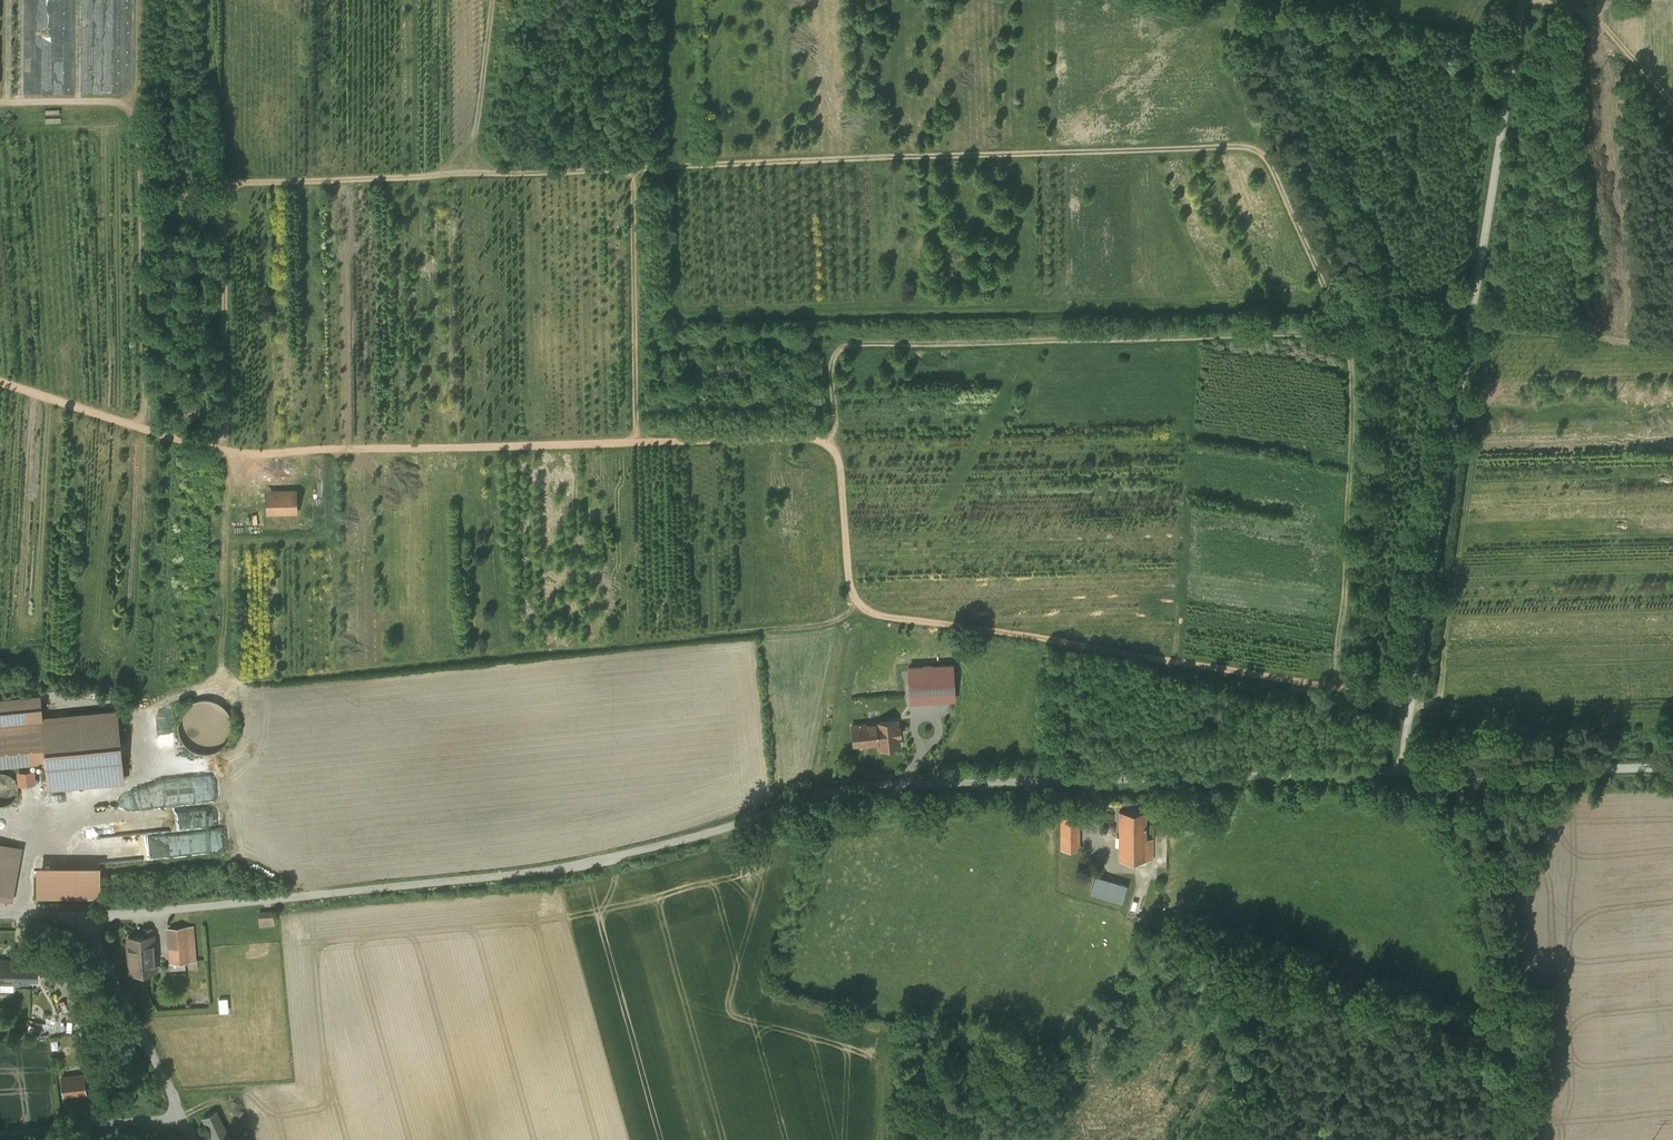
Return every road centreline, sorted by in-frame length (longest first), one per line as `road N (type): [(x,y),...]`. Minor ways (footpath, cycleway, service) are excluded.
road 1 (unclassified): [(89,914),(609,862),(839,790),(1407,768),(1523,0)]
road 2 (track): [(1351,690),(859,607),(847,573),(839,457),(809,437),(238,450),(228,455),(222,670),(218,684),(167,700)]
road 3 (track): [(1349,335),(1271,163),(1242,147),(237,183),(223,174),(205,0)]
road 4 (track): [(1338,688),(1353,492),(1349,335),(855,343),(832,359),(835,428),(819,439)]
road 5 (track): [(1534,1139),(1513,871),(1441,768)]
road 6 (track): [(1407,768),(1672,762)]
road 7 (track): [(228,455),(0,381)]
road 8 (unclassified): [(89,914),(179,1116)]
road 9 (unclassified): [(179,1116),(0,1135)]
road 10 (track): [(472,174),(495,0)]
road 11 (track): [(134,103),(0,104)]

